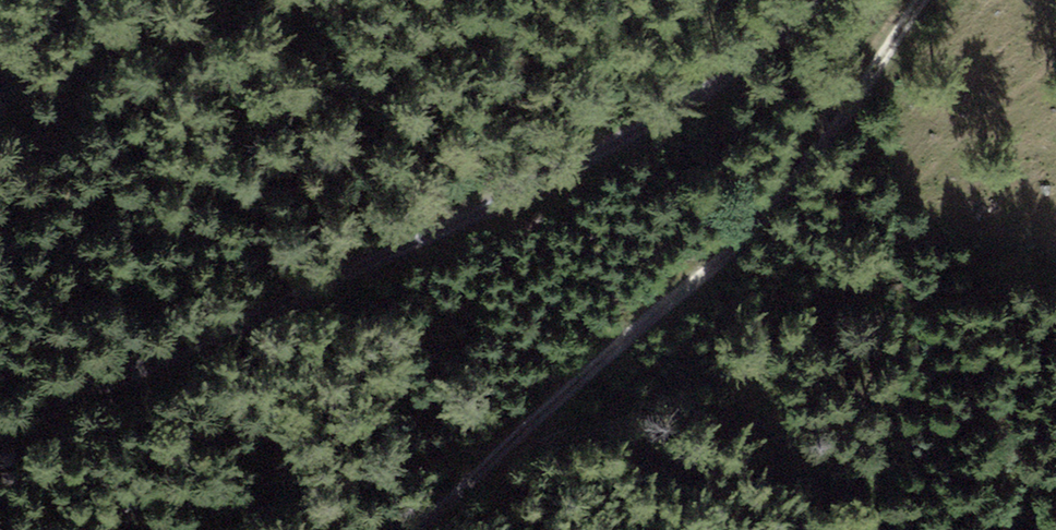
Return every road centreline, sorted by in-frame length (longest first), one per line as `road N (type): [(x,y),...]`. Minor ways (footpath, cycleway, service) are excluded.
road 1 (unclassified): [(826,0),(702,93),(561,171),(0,429)]
road 2 (track): [(416,529),(749,233),(922,0)]

